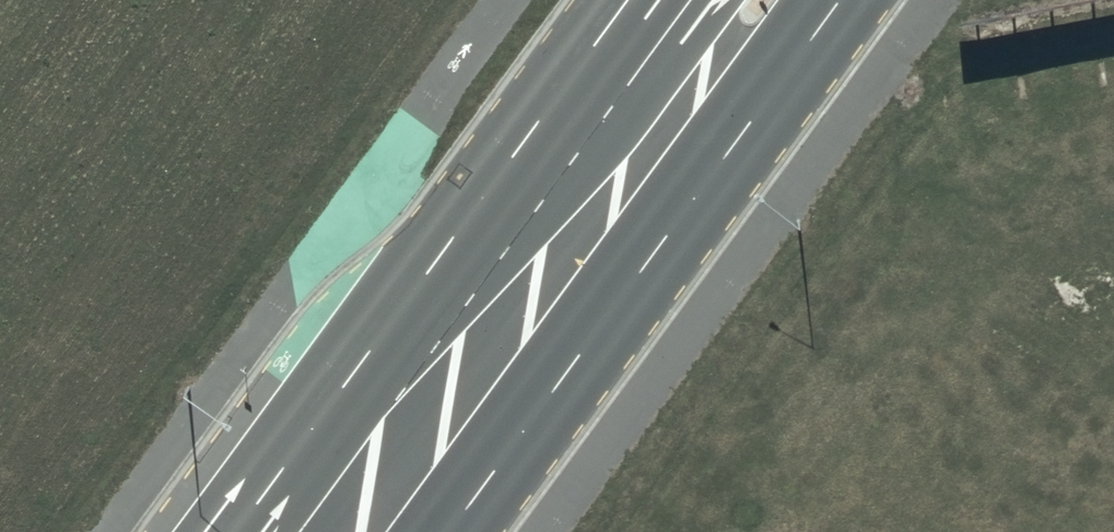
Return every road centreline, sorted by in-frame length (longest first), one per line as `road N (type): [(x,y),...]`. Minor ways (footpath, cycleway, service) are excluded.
road 1 (secondary): [(234,531),(649,0)]
road 2 (secondary): [(843,0),(439,531)]

